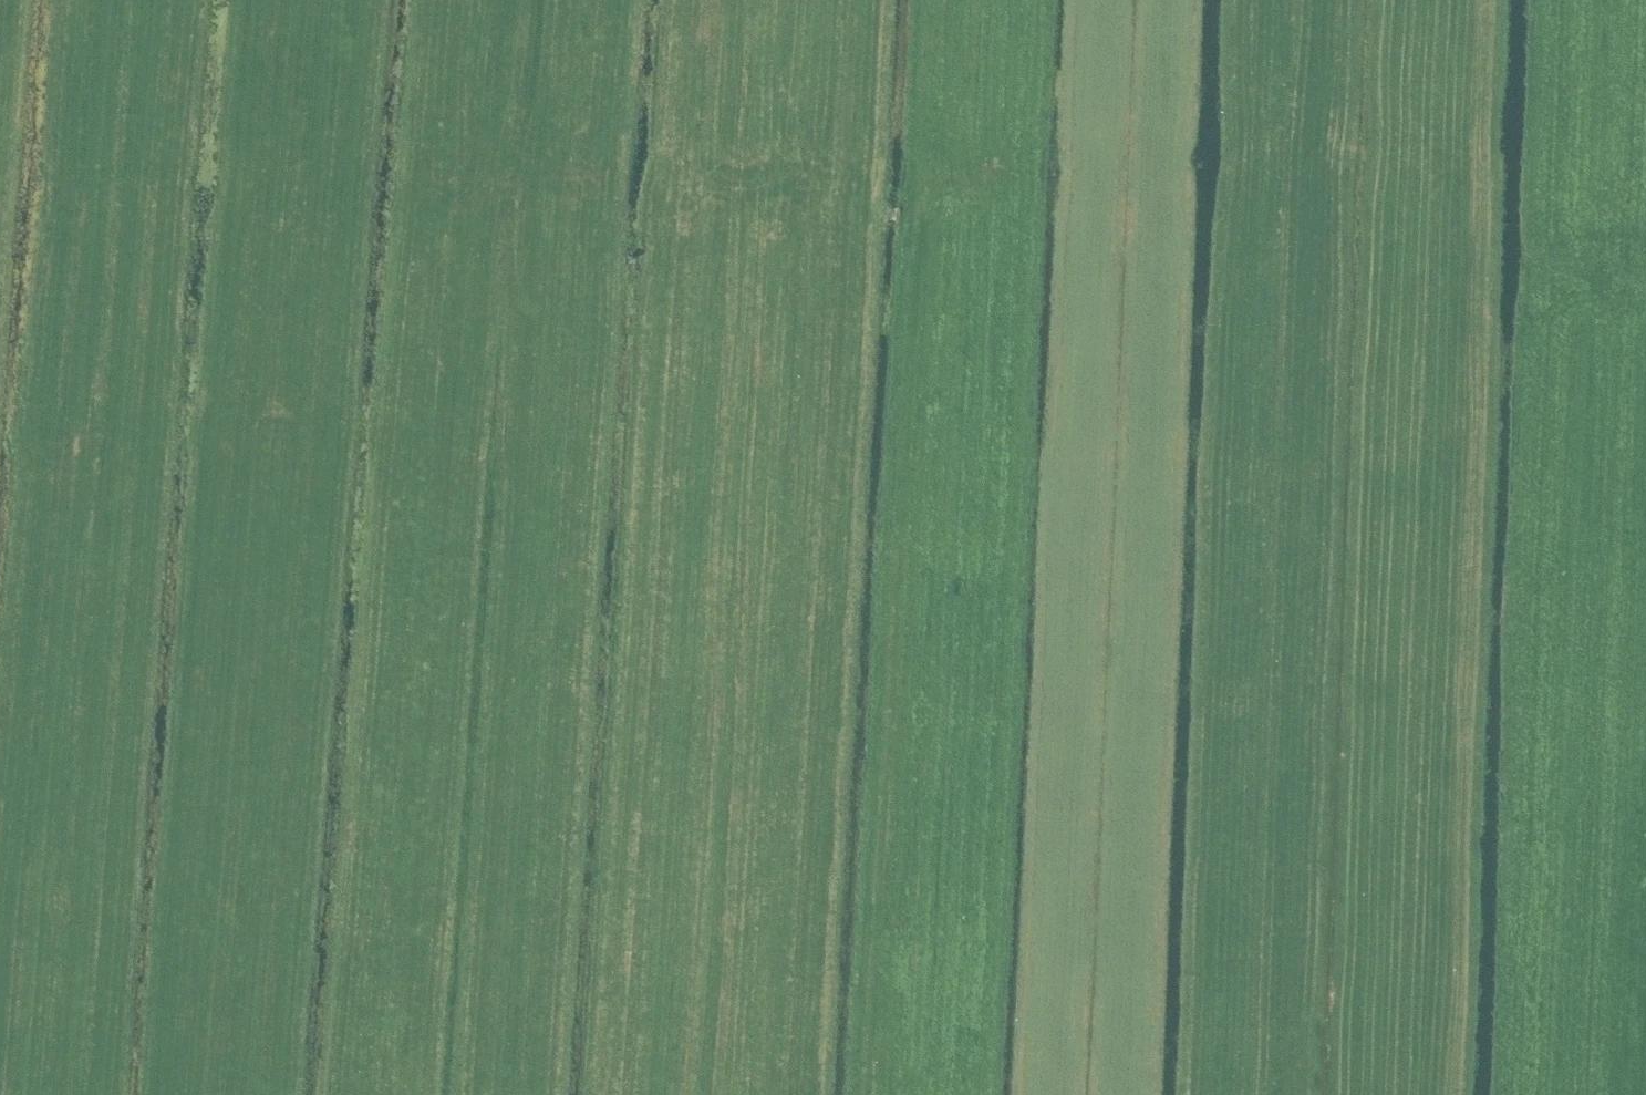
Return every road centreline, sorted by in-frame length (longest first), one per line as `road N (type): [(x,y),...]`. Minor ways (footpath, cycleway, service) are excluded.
road 1 (track): [(1645,336),(1624,586)]
road 2 (track): [(1636,31),(1645,188)]

